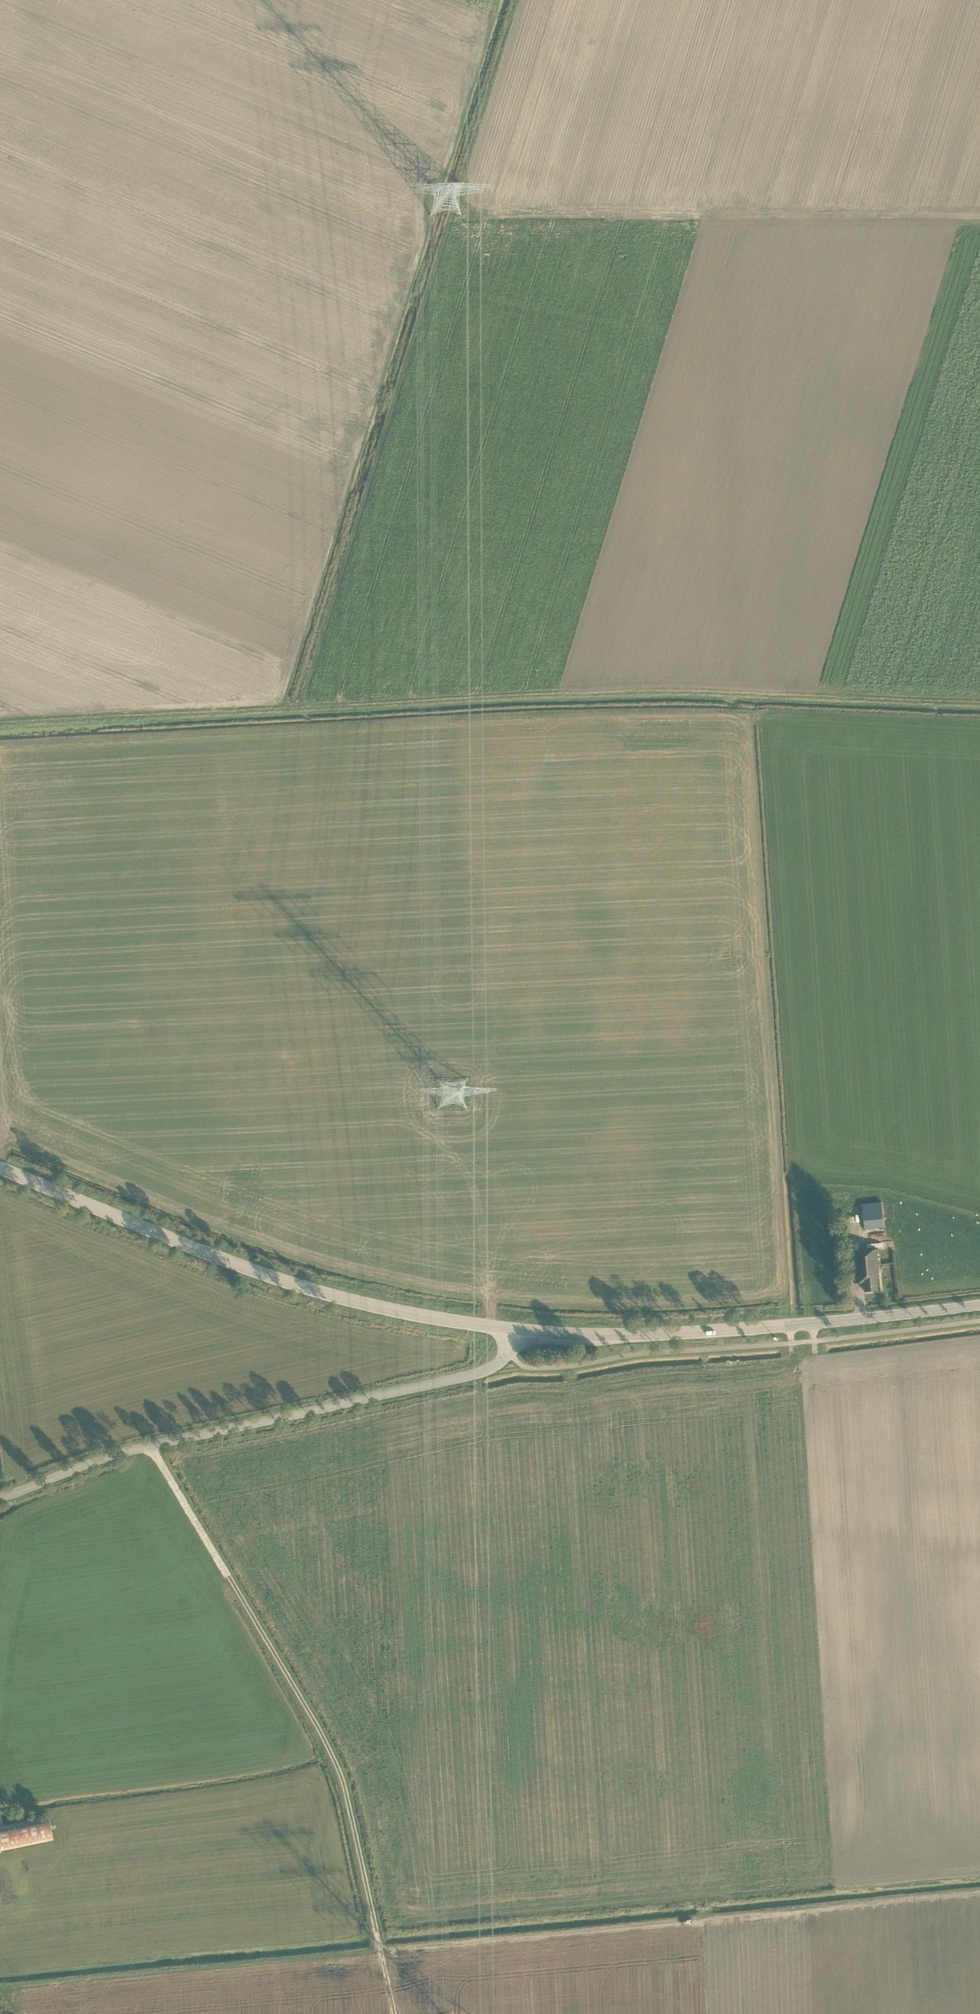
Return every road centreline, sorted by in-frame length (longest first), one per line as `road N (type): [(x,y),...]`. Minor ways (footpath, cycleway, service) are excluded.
road 1 (unclassified): [(0,1498),(154,1445),(487,1370),(509,1353),(512,1330)]
road 2 (tertiary): [(512,1330),(394,1309),(223,1261),(0,1169)]
road 3 (tertiary): [(512,1330),(677,1332),(979,1305)]

